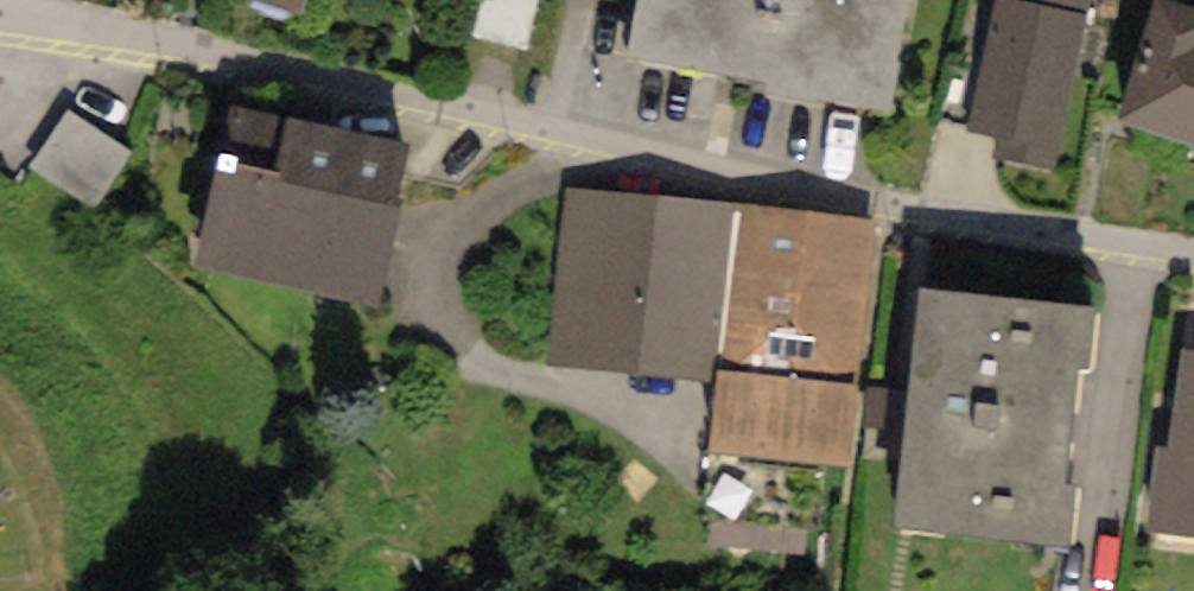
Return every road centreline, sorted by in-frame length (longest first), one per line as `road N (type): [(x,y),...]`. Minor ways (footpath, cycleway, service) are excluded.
road 1 (residential): [(0,25),(681,174),(1193,266)]

